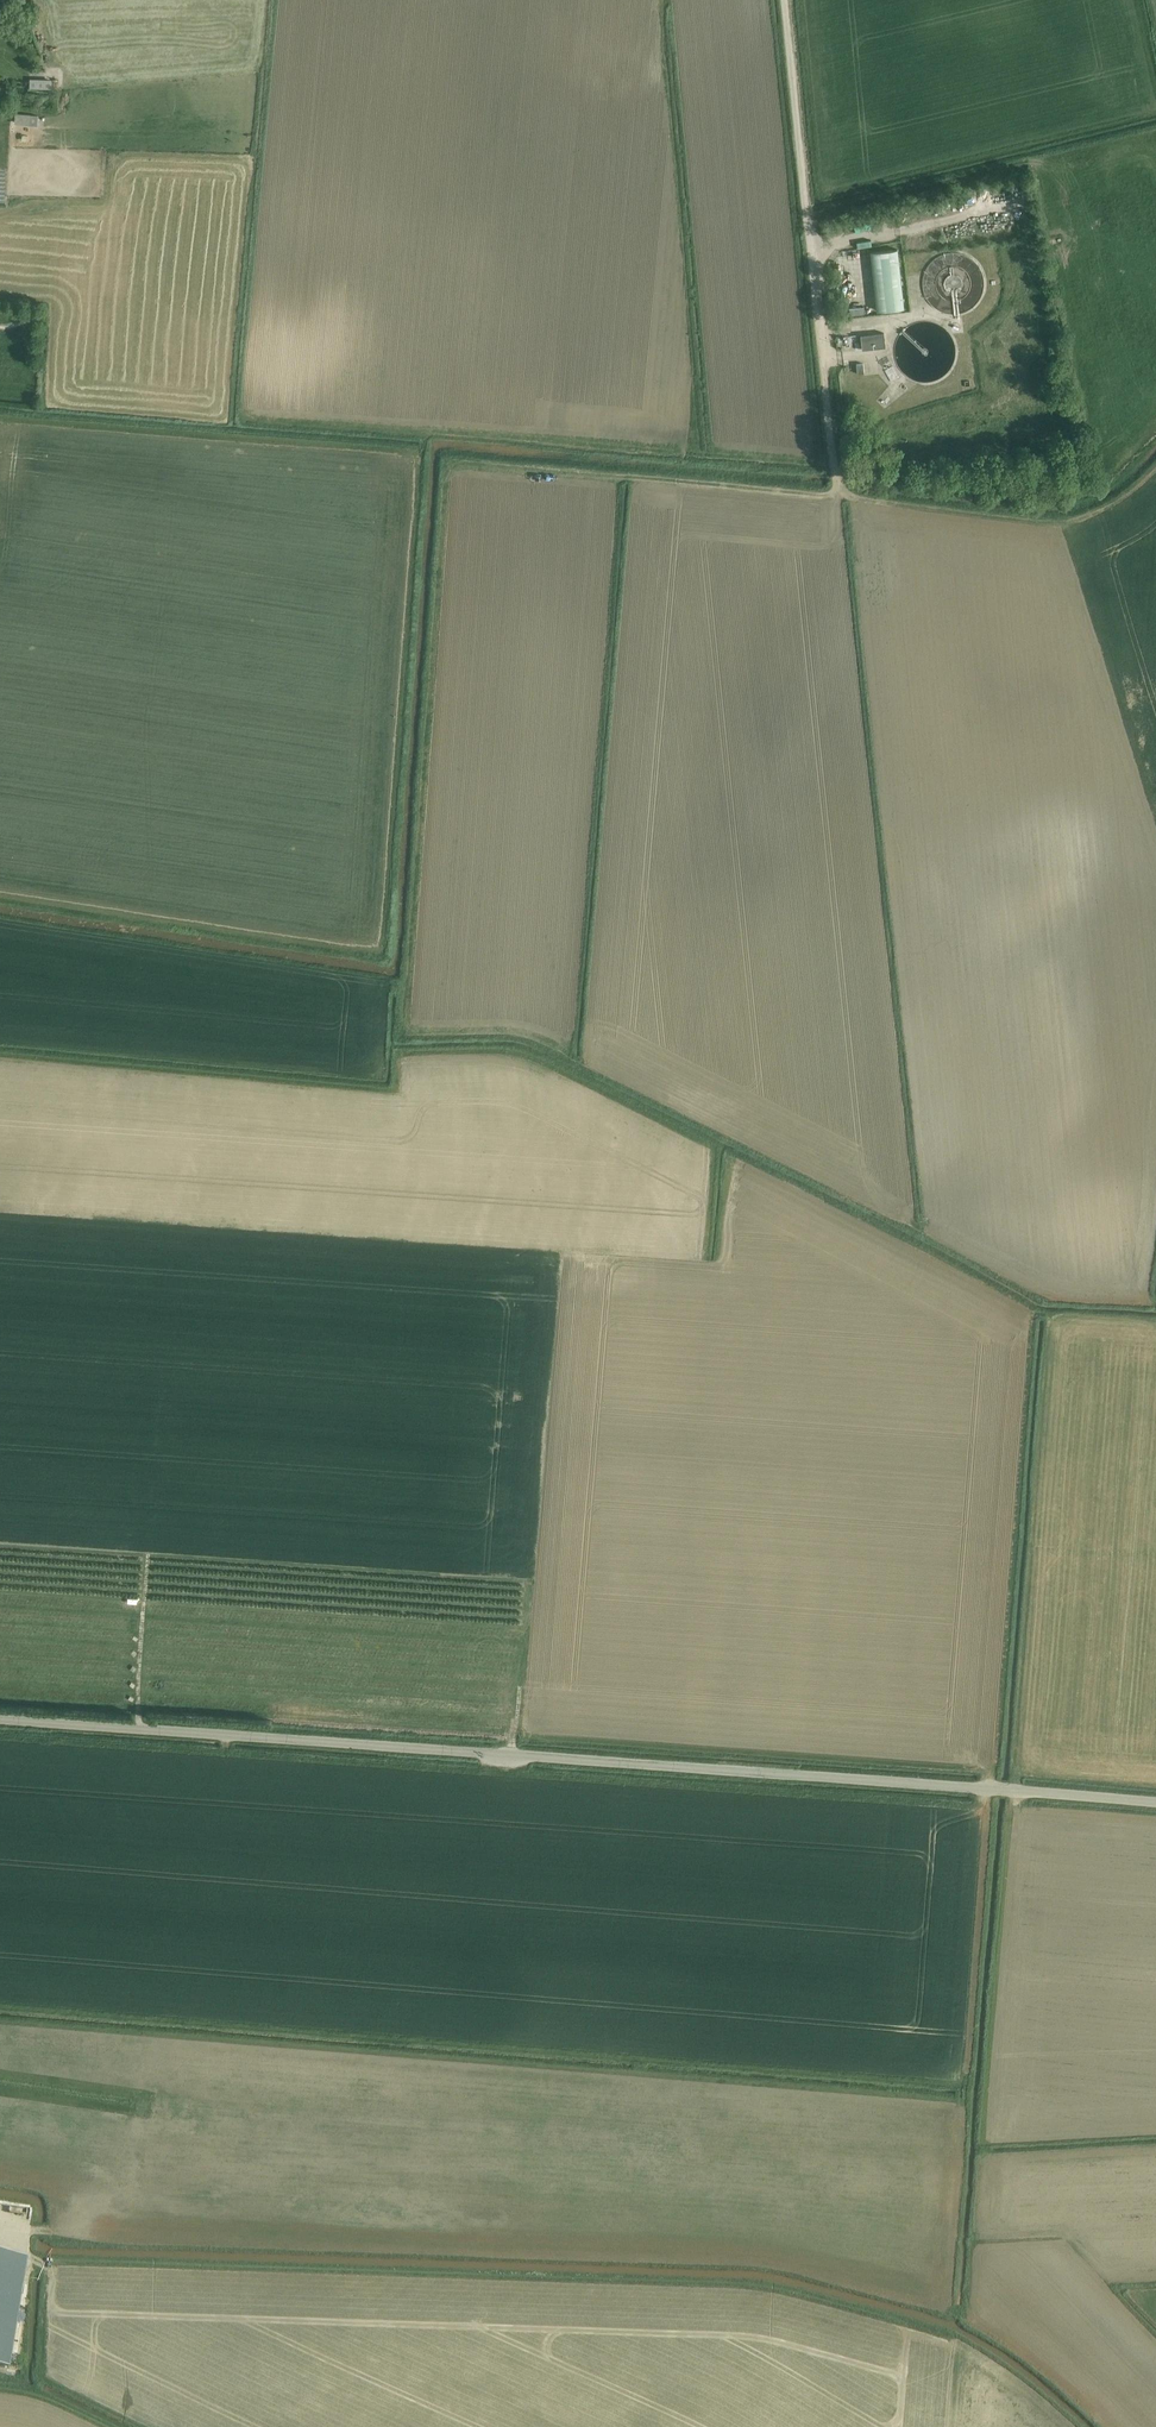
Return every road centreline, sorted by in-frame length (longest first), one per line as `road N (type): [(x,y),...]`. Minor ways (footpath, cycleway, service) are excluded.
road 1 (unclassified): [(1155,1804),(0,1722)]
road 2 (unclassified): [(825,393),(786,0)]

